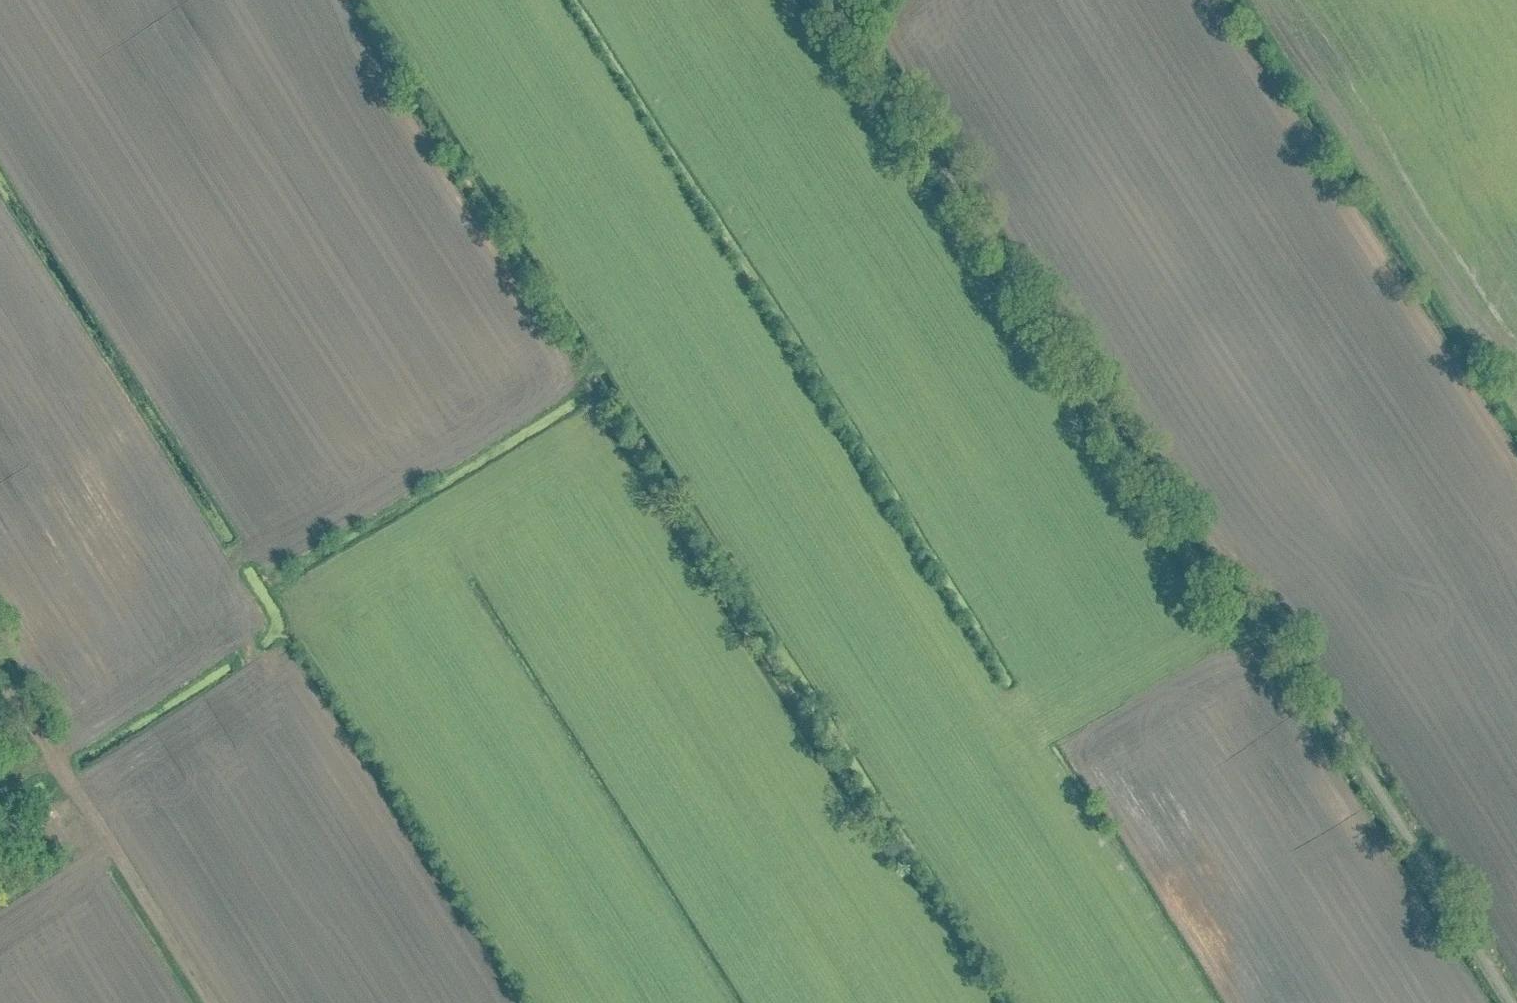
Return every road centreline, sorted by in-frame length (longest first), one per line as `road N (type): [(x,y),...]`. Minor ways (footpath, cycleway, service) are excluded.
road 1 (track): [(0,675),(210,1002)]

